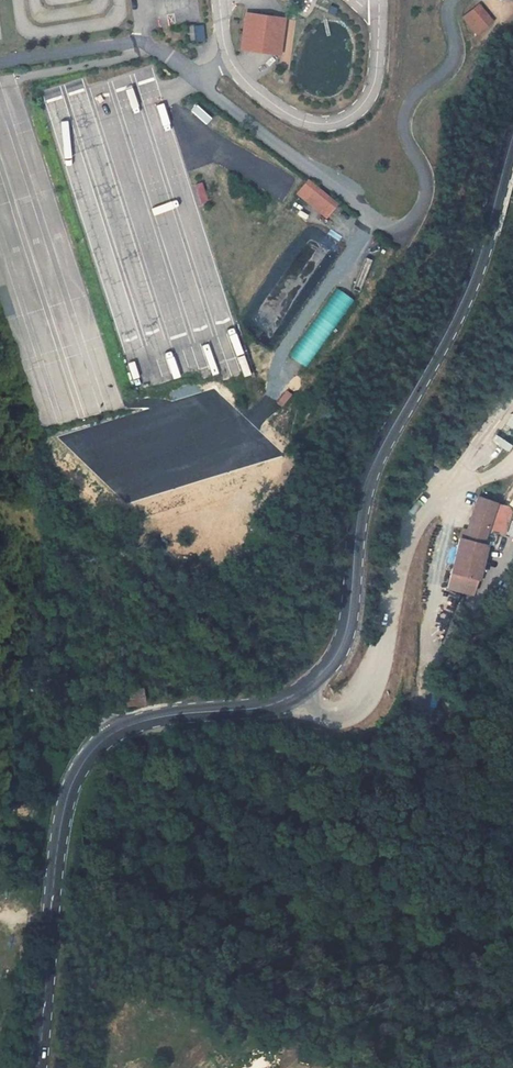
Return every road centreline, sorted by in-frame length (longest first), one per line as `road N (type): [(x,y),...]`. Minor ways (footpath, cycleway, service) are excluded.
road 1 (primary): [(512,138),(476,276),(379,460),(361,512),(343,646),(324,675),(297,695)]
road 2 (unclassified): [(297,695),(317,713),(338,714),(367,690),(414,520),(512,398)]
road 3 (primary): [(115,731),(95,745),(64,803),(35,1067)]
road 4 (primary): [(297,695),(115,731)]
road 5 (unclassified): [(0,657),(115,731)]

